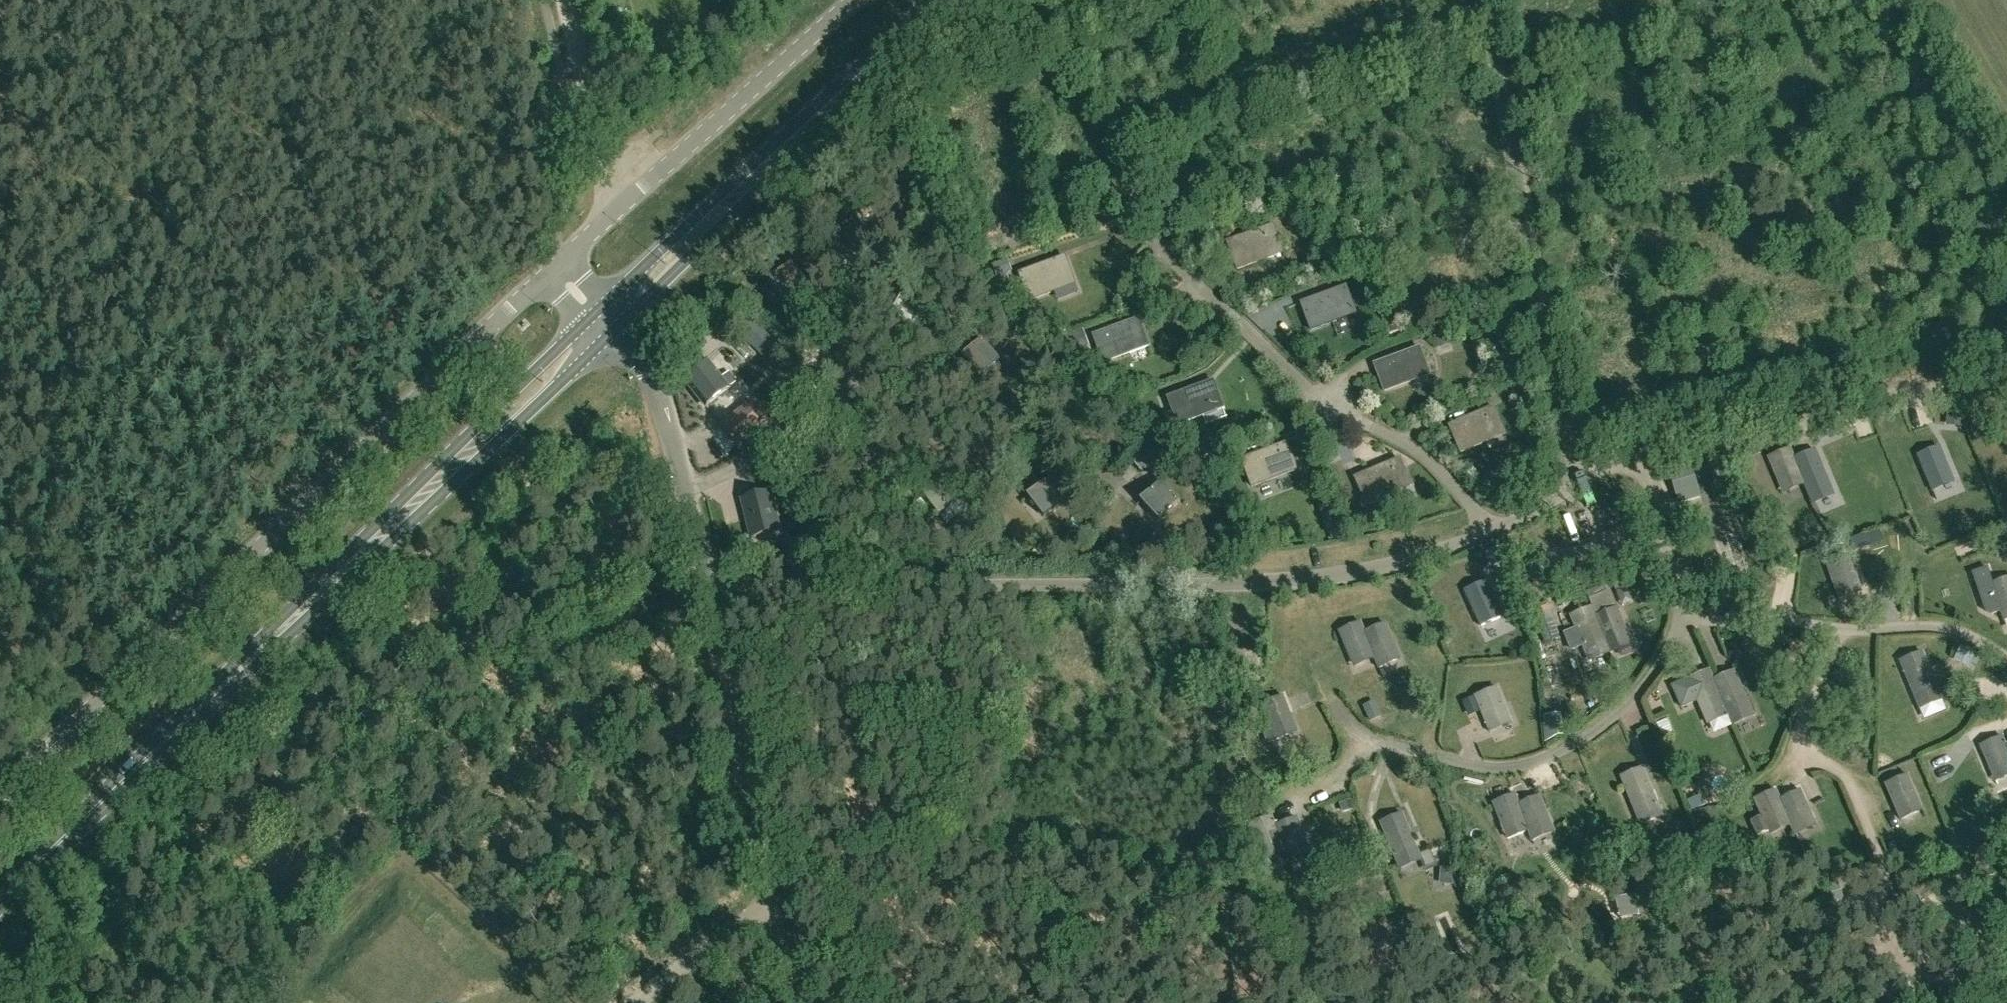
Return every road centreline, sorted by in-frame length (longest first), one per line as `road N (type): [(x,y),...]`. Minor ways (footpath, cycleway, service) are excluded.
road 1 (unclassified): [(706,583),(1310,577),(1384,567),(1491,527)]
road 2 (unclassified): [(0,795),(564,263)]
road 3 (primary): [(179,730),(620,329)]
road 4 (primary): [(600,309),(335,561),(179,730)]
road 5 (primary): [(620,329),(945,0)]
road 6 (primary): [(933,0),(600,309)]
road 7 (unclassified): [(806,1002),(706,583)]
road 8 (unclassified): [(564,263),(851,0)]
road 9 (track): [(2006,397),(1873,392),(1753,412),(1640,450)]
road 10 (unclassified): [(706,583),(654,378),(620,329)]
road 11 (primary): [(0,902),(179,730)]
road 12 (track): [(611,217),(566,0)]

